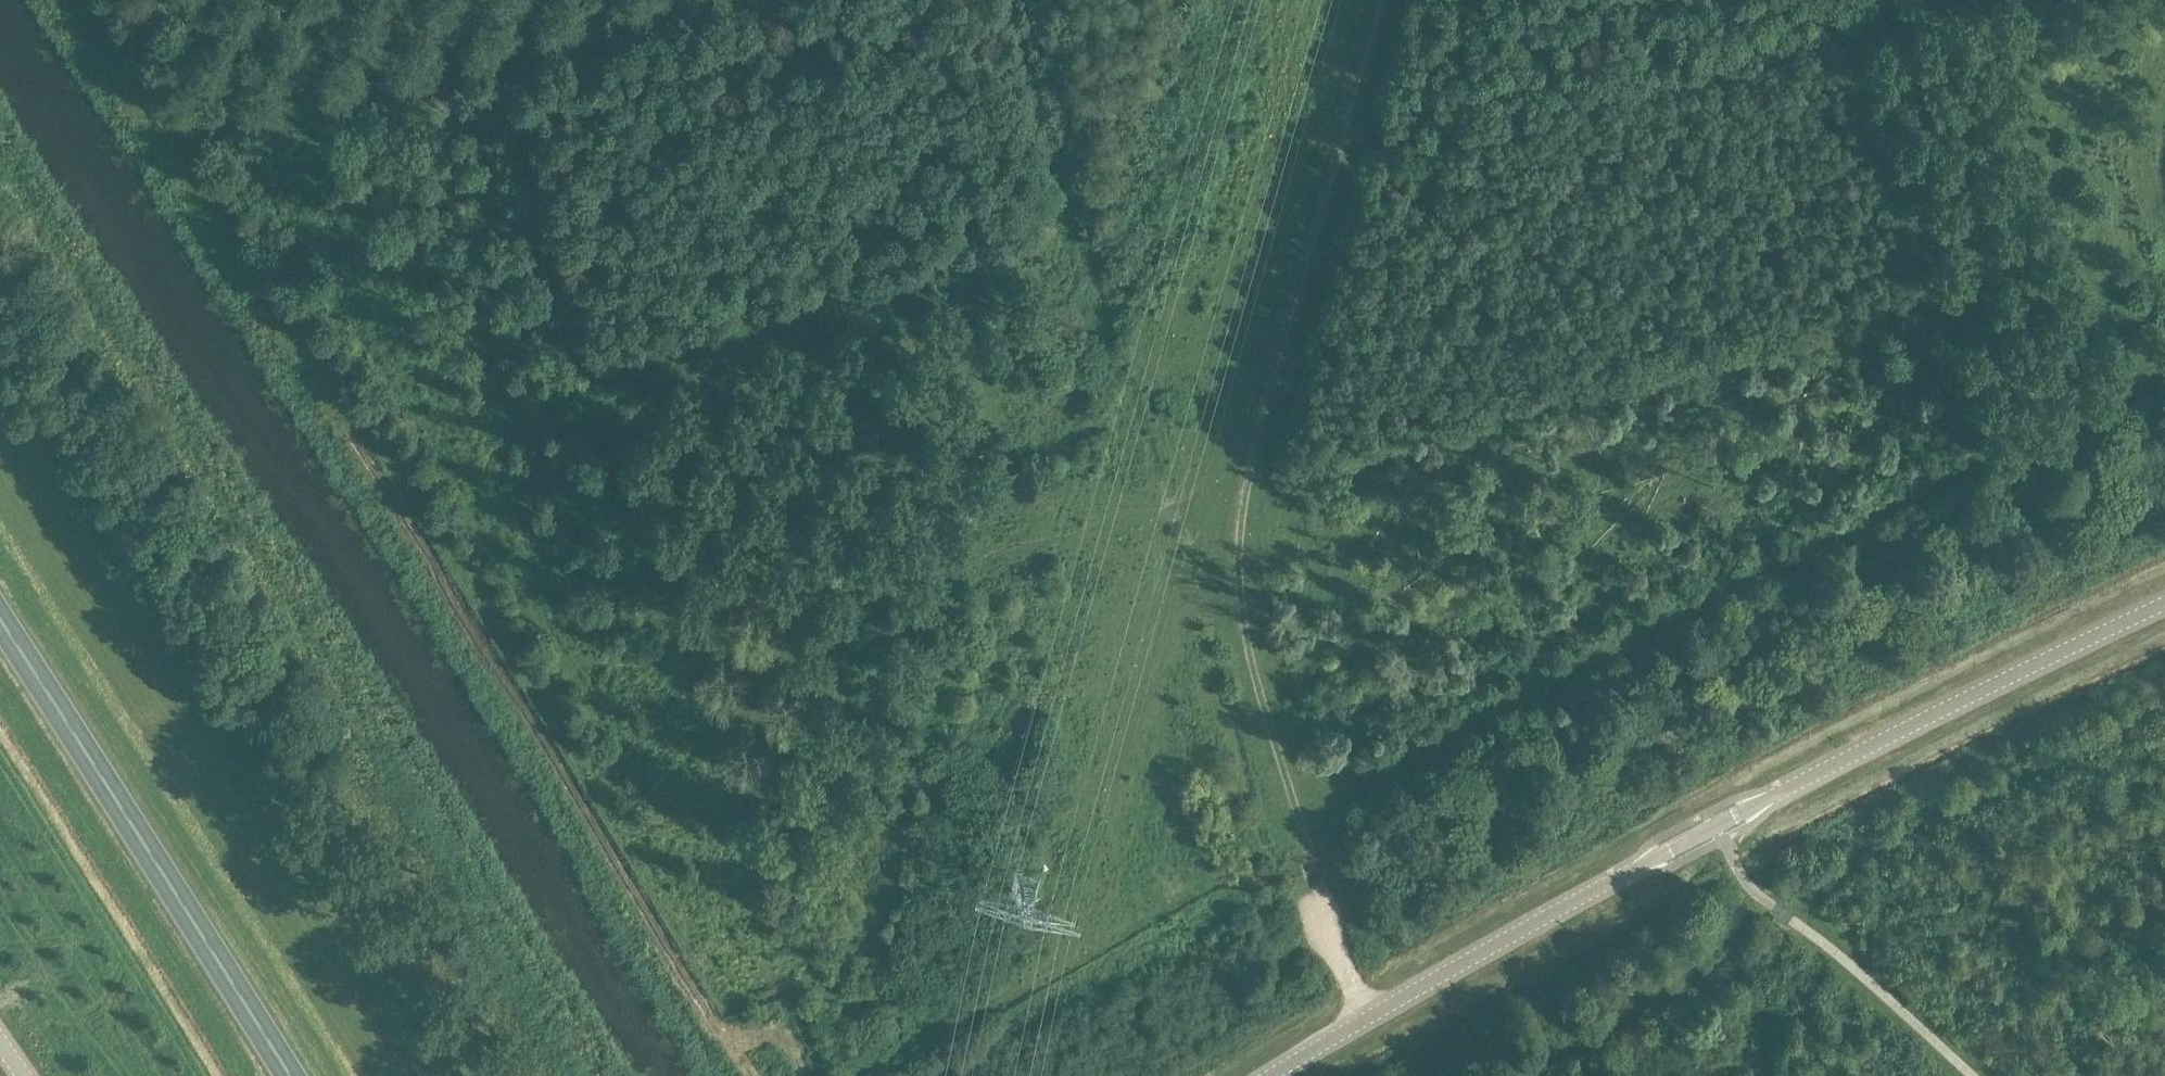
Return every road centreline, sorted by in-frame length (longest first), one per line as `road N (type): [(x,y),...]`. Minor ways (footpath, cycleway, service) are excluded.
road 1 (track): [(798,1075),(499,65),(527,49),(701,0)]
road 2 (track): [(1389,0),(1244,488),(1238,546),(1238,624),(1350,983),(1370,1017)]
road 3 (tertiary): [(1271,1075),(1716,826),(2164,605)]
road 4 (trunk): [(297,1075),(0,614)]

